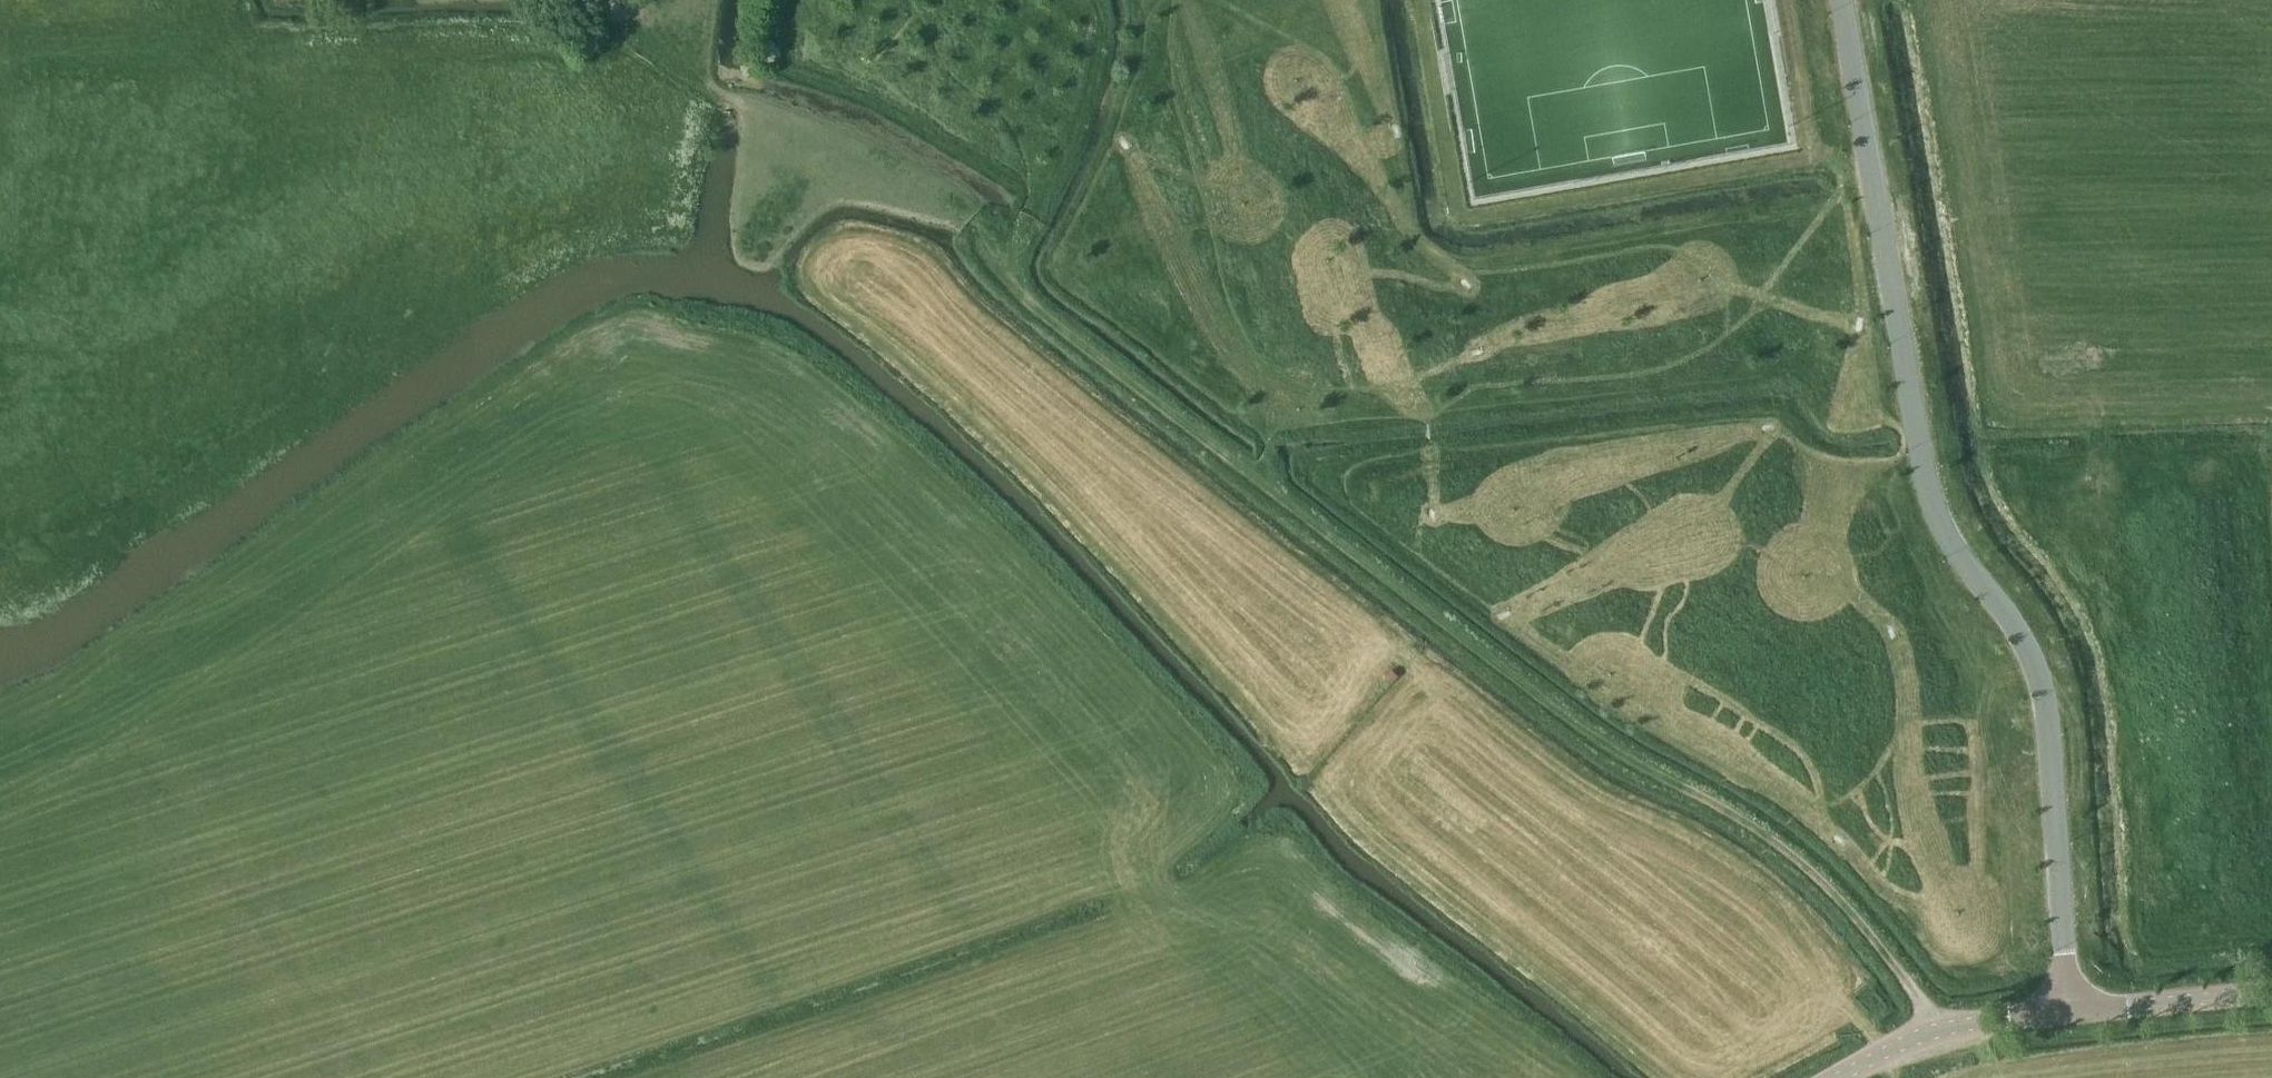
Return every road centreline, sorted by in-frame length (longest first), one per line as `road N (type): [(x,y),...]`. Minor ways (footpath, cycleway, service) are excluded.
road 1 (track): [(1939,1031),(1848,909),(1794,857),(1533,696),(1025,299),(1006,271),(1011,248)]
road 2 (unclassified): [(1842,0),(1929,494),(1952,546),(2030,654),(2044,699),(2068,1011)]
road 3 (tertiary): [(1836,1077),(1939,1031),(2068,1011)]
road 4 (tertiary): [(2068,1011),(2271,993)]

